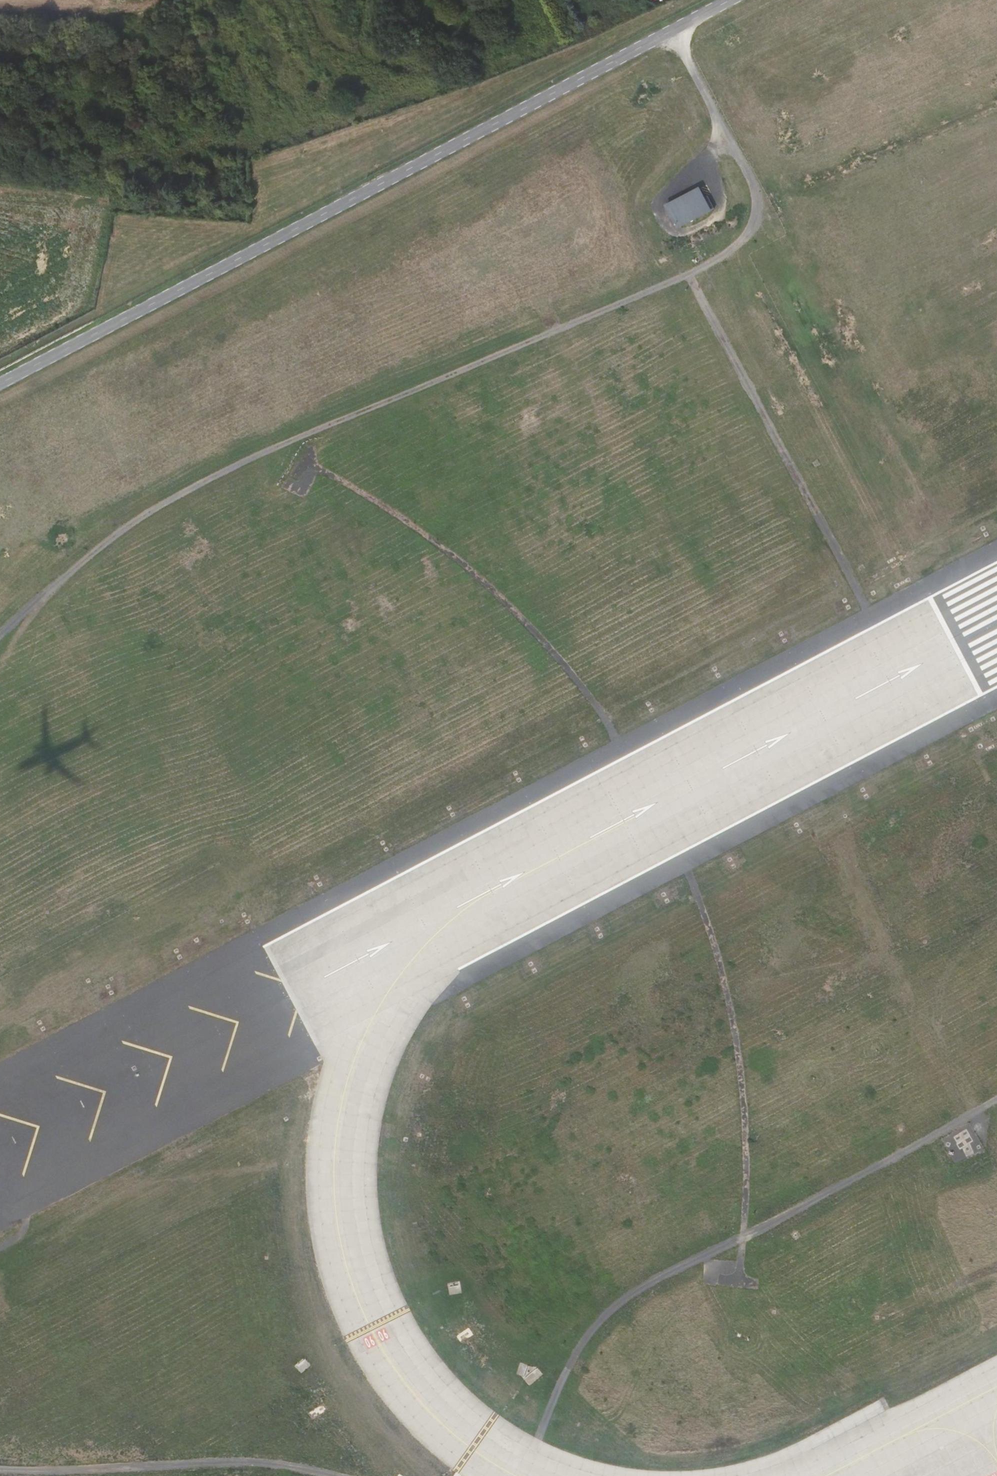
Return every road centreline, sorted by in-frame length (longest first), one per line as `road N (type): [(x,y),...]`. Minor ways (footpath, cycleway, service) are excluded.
road 1 (track): [(0,633),(155,509),(236,464),(694,273),(742,240),(758,194),(671,28)]
road 2 (track): [(525,1475),(571,1362),(620,1303),(996,1099)]
road 3 (track): [(865,605),(688,275)]
road 4 (track): [(0,1470),(230,1461),(332,1475)]

